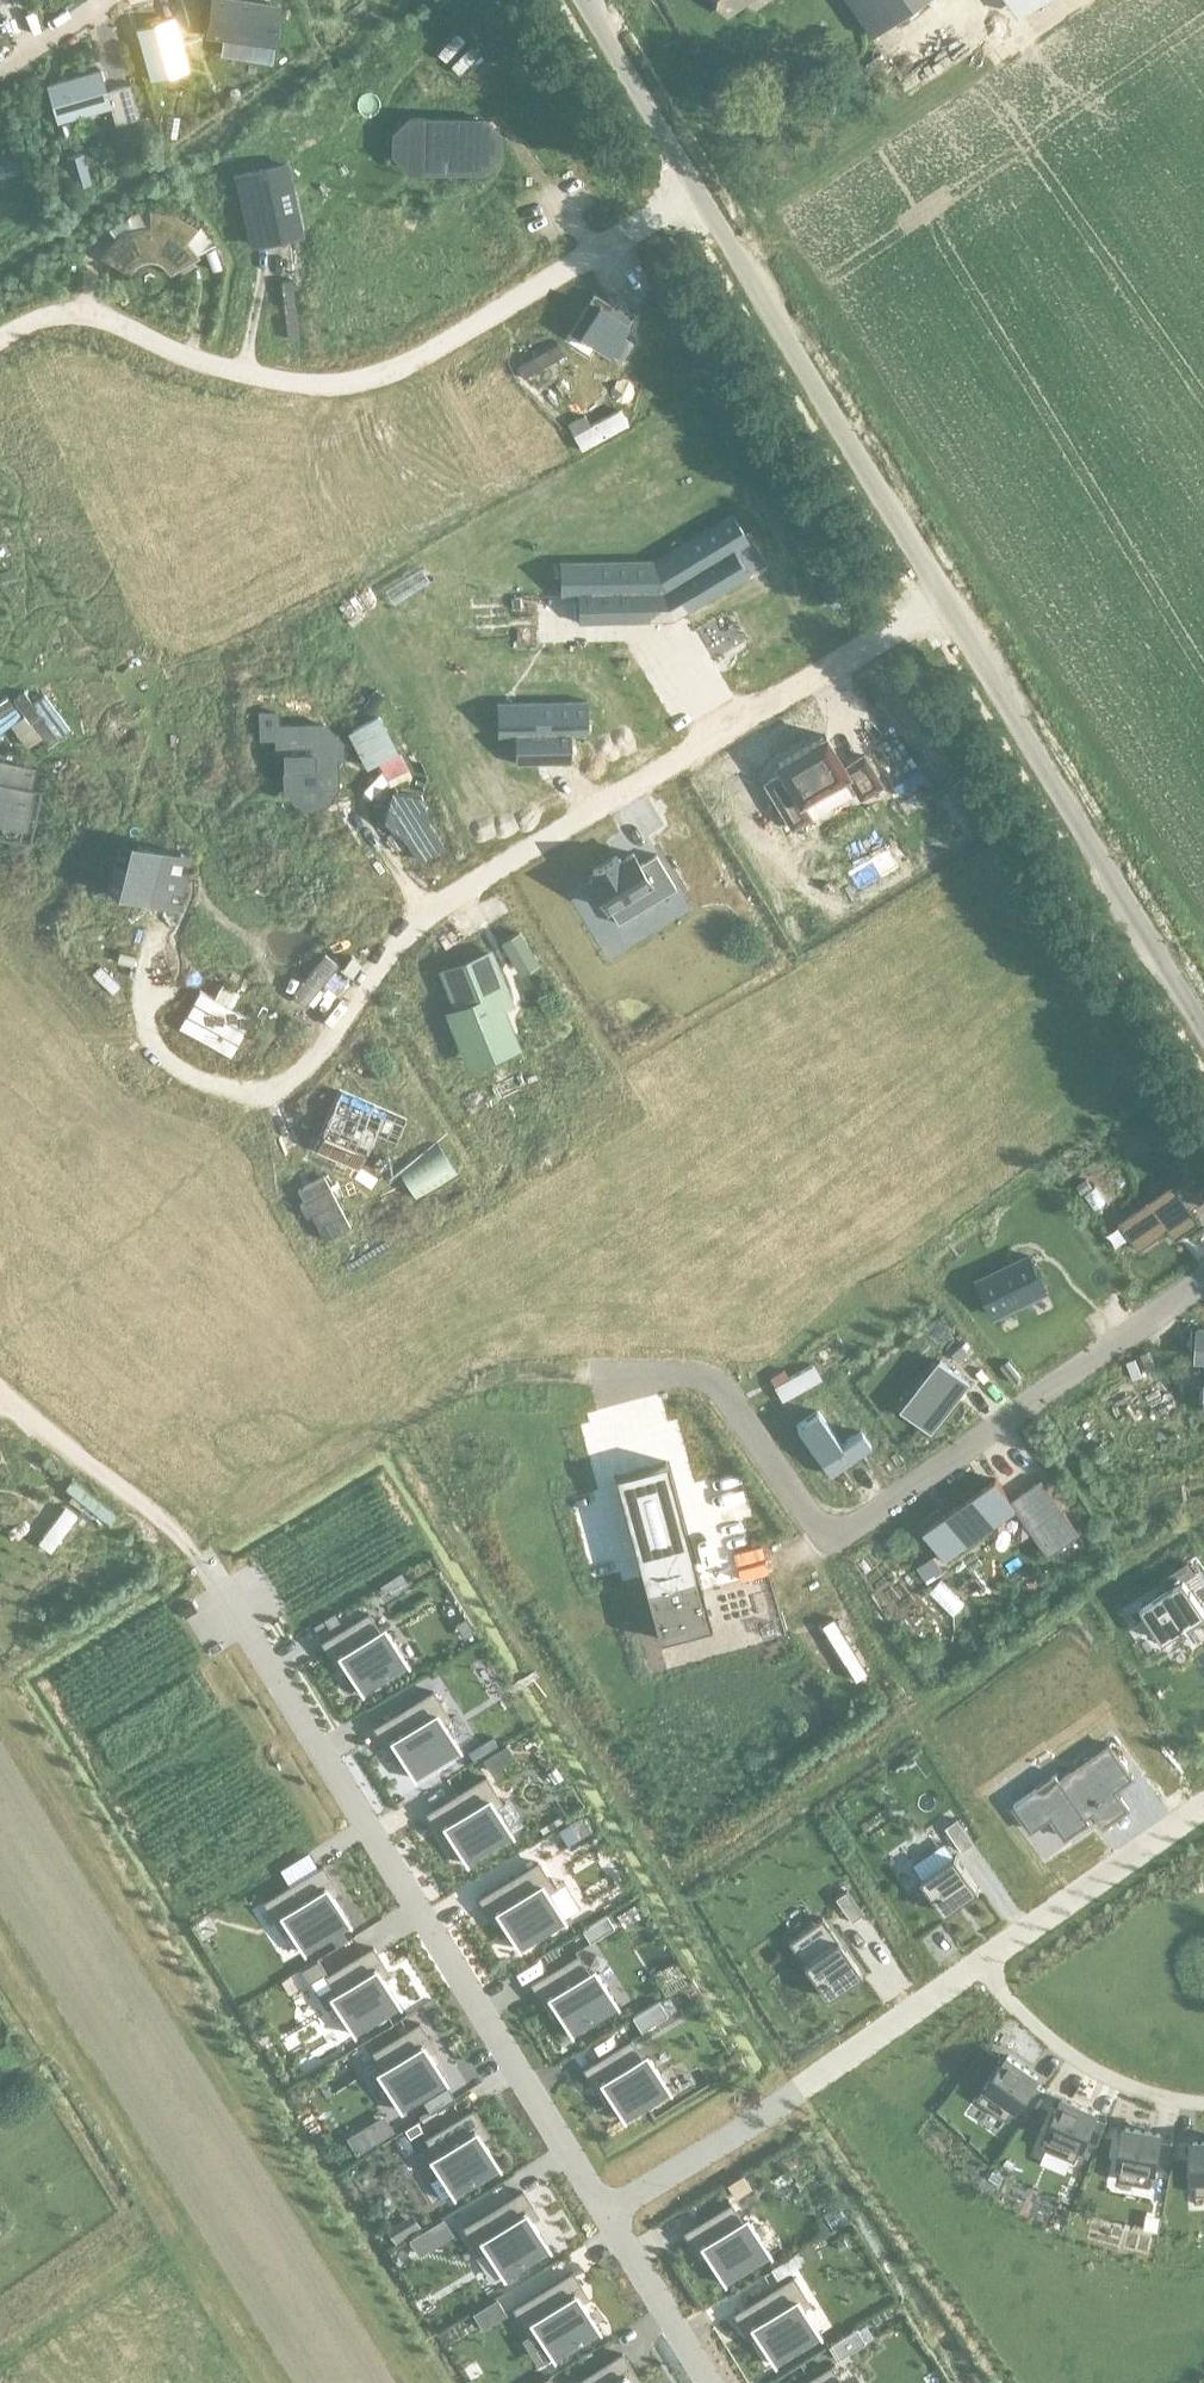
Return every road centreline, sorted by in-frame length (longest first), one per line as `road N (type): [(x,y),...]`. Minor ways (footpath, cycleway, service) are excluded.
road 1 (residential): [(0,1388),(214,1565),(606,2214)]
road 2 (residential): [(490,1376),(689,1374),(718,1384),(818,1530),(837,1539),(1203,1285)]
road 3 (residential): [(946,597),(442,902),(382,962),(324,1037),(258,1090)]
road 4 (residential): [(0,333),(20,318),(90,306),(171,346),(270,371),(362,376),(418,359),(699,187)]
road 5 (tertiary): [(1203,1025),(946,597)]
road 6 (tertiary): [(946,597),(699,187)]
road 7 (residential): [(606,2214),(976,1960)]
road 8 (residential): [(976,1960),(1203,1802)]
road 9 (residential): [(976,1960),(1072,2057),(1167,2098),(1203,2101)]
road 10 (tertiary): [(699,187),(586,0)]
road 11 (residential): [(606,2214),(711,2382)]
road 12 (residential): [(0,69),(105,0)]

